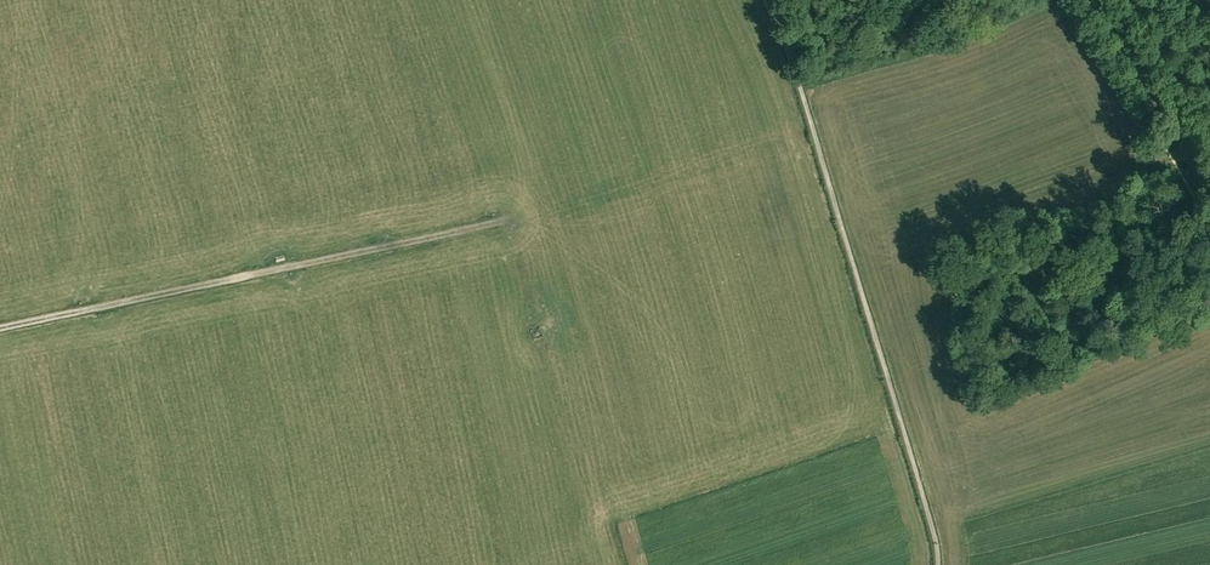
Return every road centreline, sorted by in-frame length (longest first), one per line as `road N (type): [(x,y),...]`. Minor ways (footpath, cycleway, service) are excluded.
road 1 (track): [(0,329),(498,225)]
road 2 (unclassified): [(1209,192),(1097,0)]

